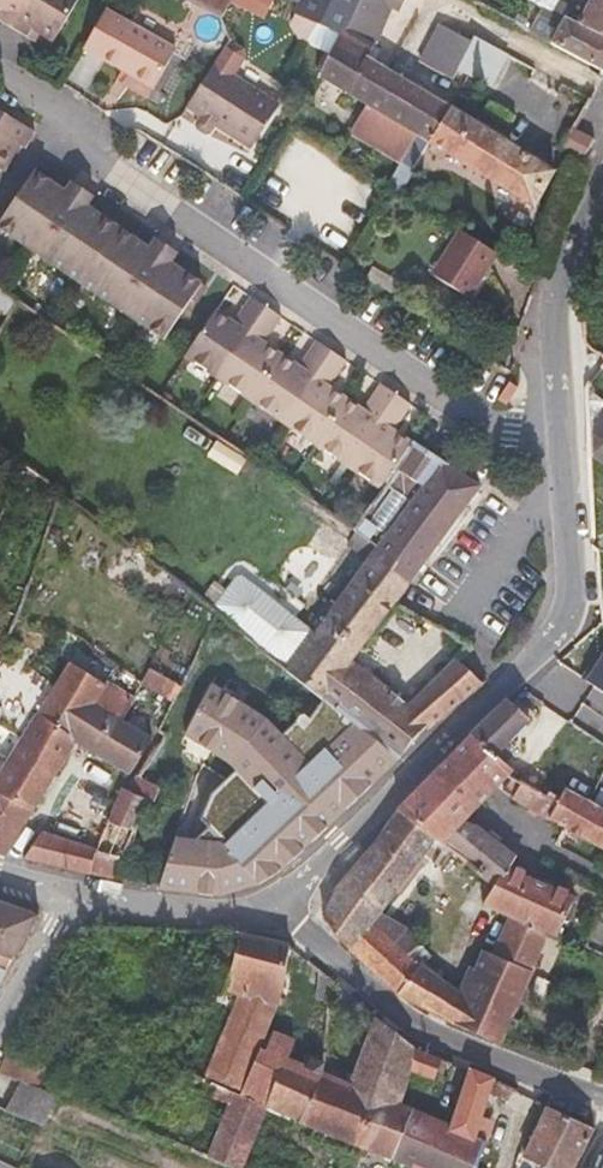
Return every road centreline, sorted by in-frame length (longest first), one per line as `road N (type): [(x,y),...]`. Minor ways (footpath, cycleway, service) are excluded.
road 1 (residential): [(0,79),(55,111),(71,148),(482,422),(559,419)]
road 2 (residential): [(278,913),(560,633),(569,603),(559,419)]
road 3 (residential): [(602,1100),(430,1033),(278,913)]
road 4 (residential): [(559,419),(552,297),(602,196)]
road 5 (residential): [(278,913),(207,914),(68,895)]
road 6 (residential): [(0,1022),(68,895)]

